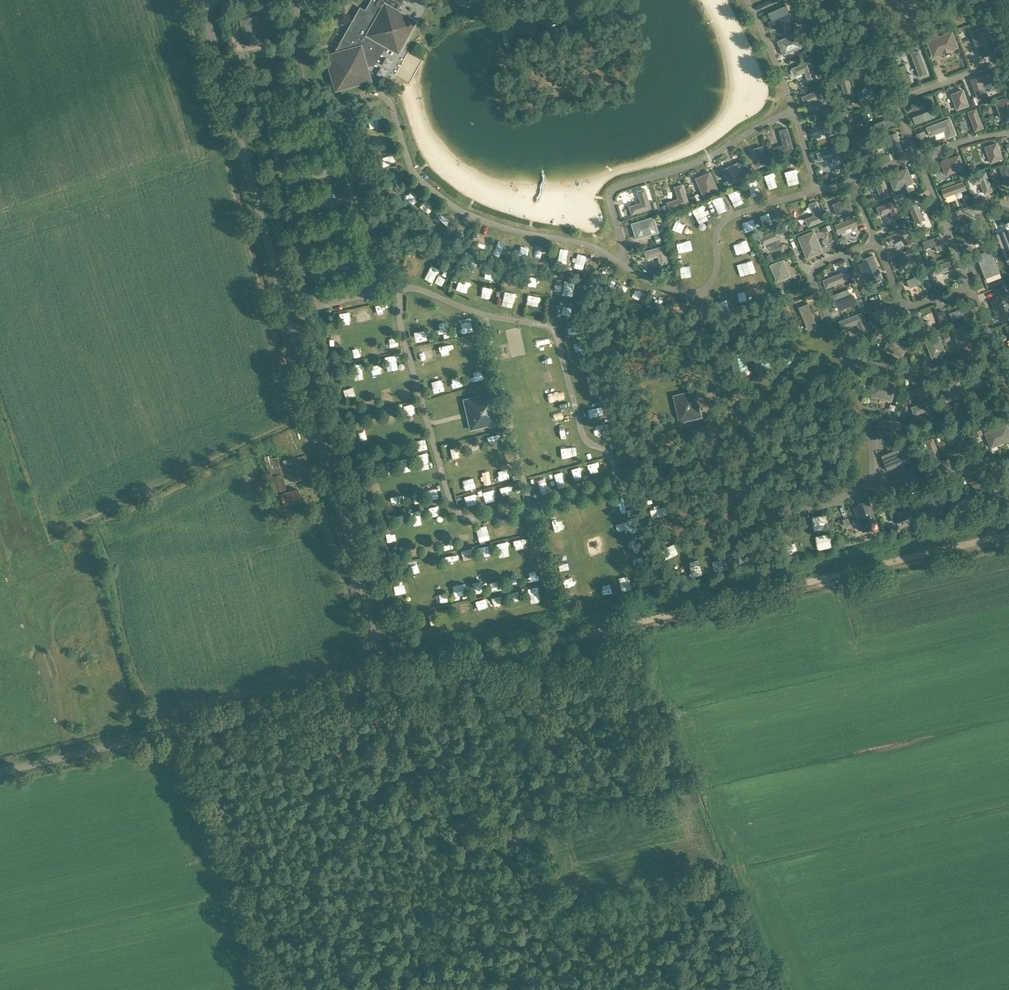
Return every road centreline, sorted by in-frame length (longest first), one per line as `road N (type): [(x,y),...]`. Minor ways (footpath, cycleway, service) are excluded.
road 1 (unclassified): [(0,775),(385,683),(201,0)]
road 2 (track): [(385,683),(1008,536)]

